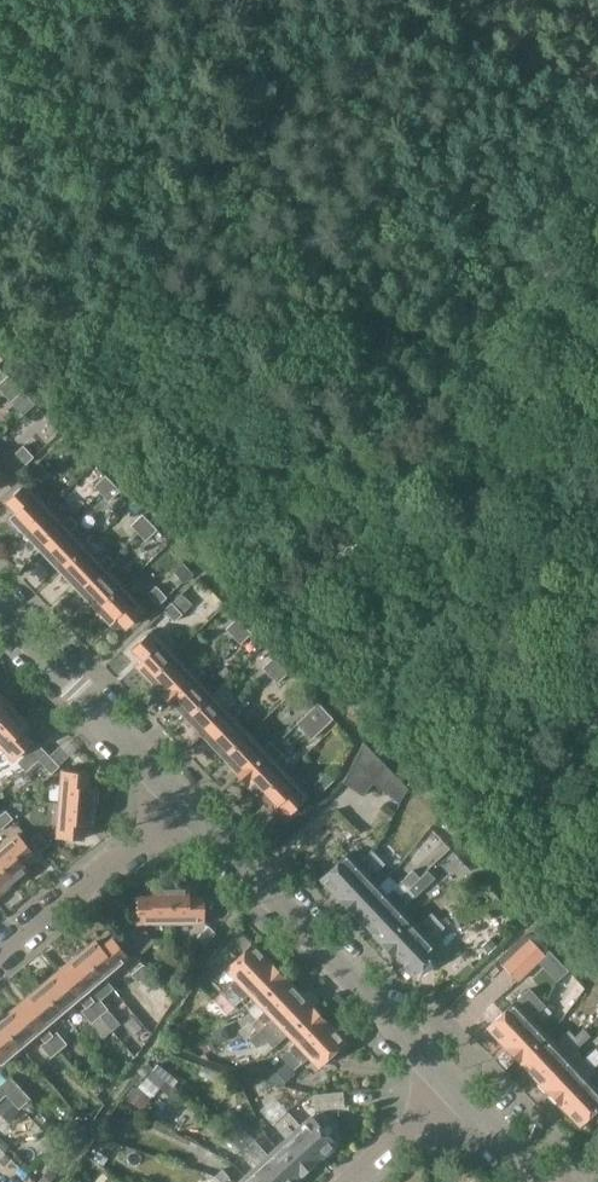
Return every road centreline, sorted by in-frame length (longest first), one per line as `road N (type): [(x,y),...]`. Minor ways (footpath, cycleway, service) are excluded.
road 1 (residential): [(452,1092),(191,812)]
road 2 (residential): [(191,812),(0,606)]
road 3 (residential): [(0,957),(191,812)]
road 4 (residential): [(348,1181),(452,1092)]
road 5 (residential): [(542,1181),(452,1092)]

